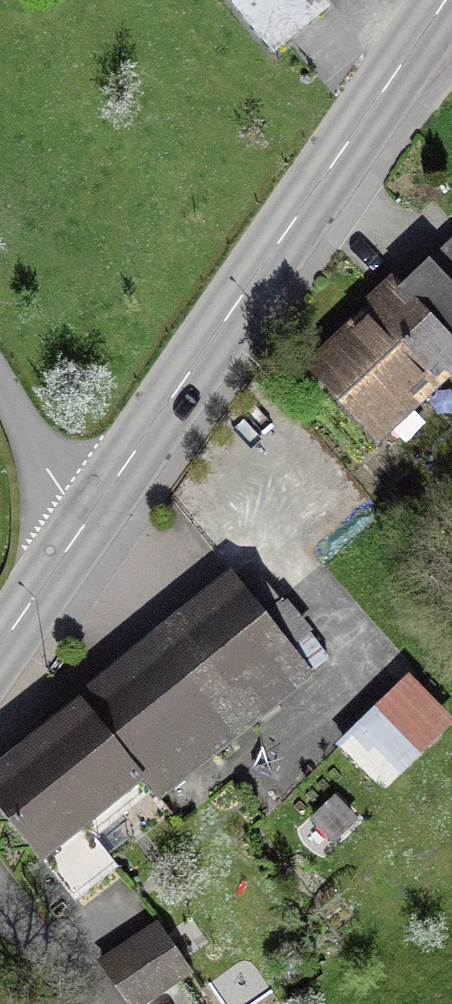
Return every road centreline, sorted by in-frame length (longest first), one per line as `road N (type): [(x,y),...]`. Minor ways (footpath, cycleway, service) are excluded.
road 1 (tertiary): [(444,0),(78,537)]
road 2 (residential): [(0,387),(78,537)]
road 3 (tertiary): [(78,537),(0,652)]
road 4 (residential): [(0,896),(77,1003)]

